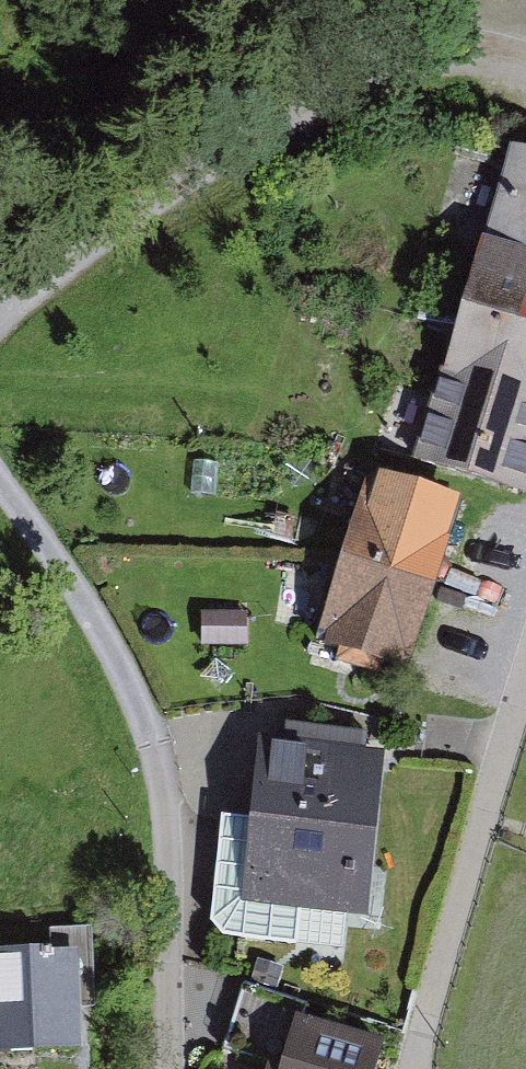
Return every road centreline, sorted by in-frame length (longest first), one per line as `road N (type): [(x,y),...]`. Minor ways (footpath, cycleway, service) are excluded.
road 1 (residential): [(168,1068),(167,804),(152,742),(0,480)]
road 2 (residential): [(525,671),(414,1068)]

